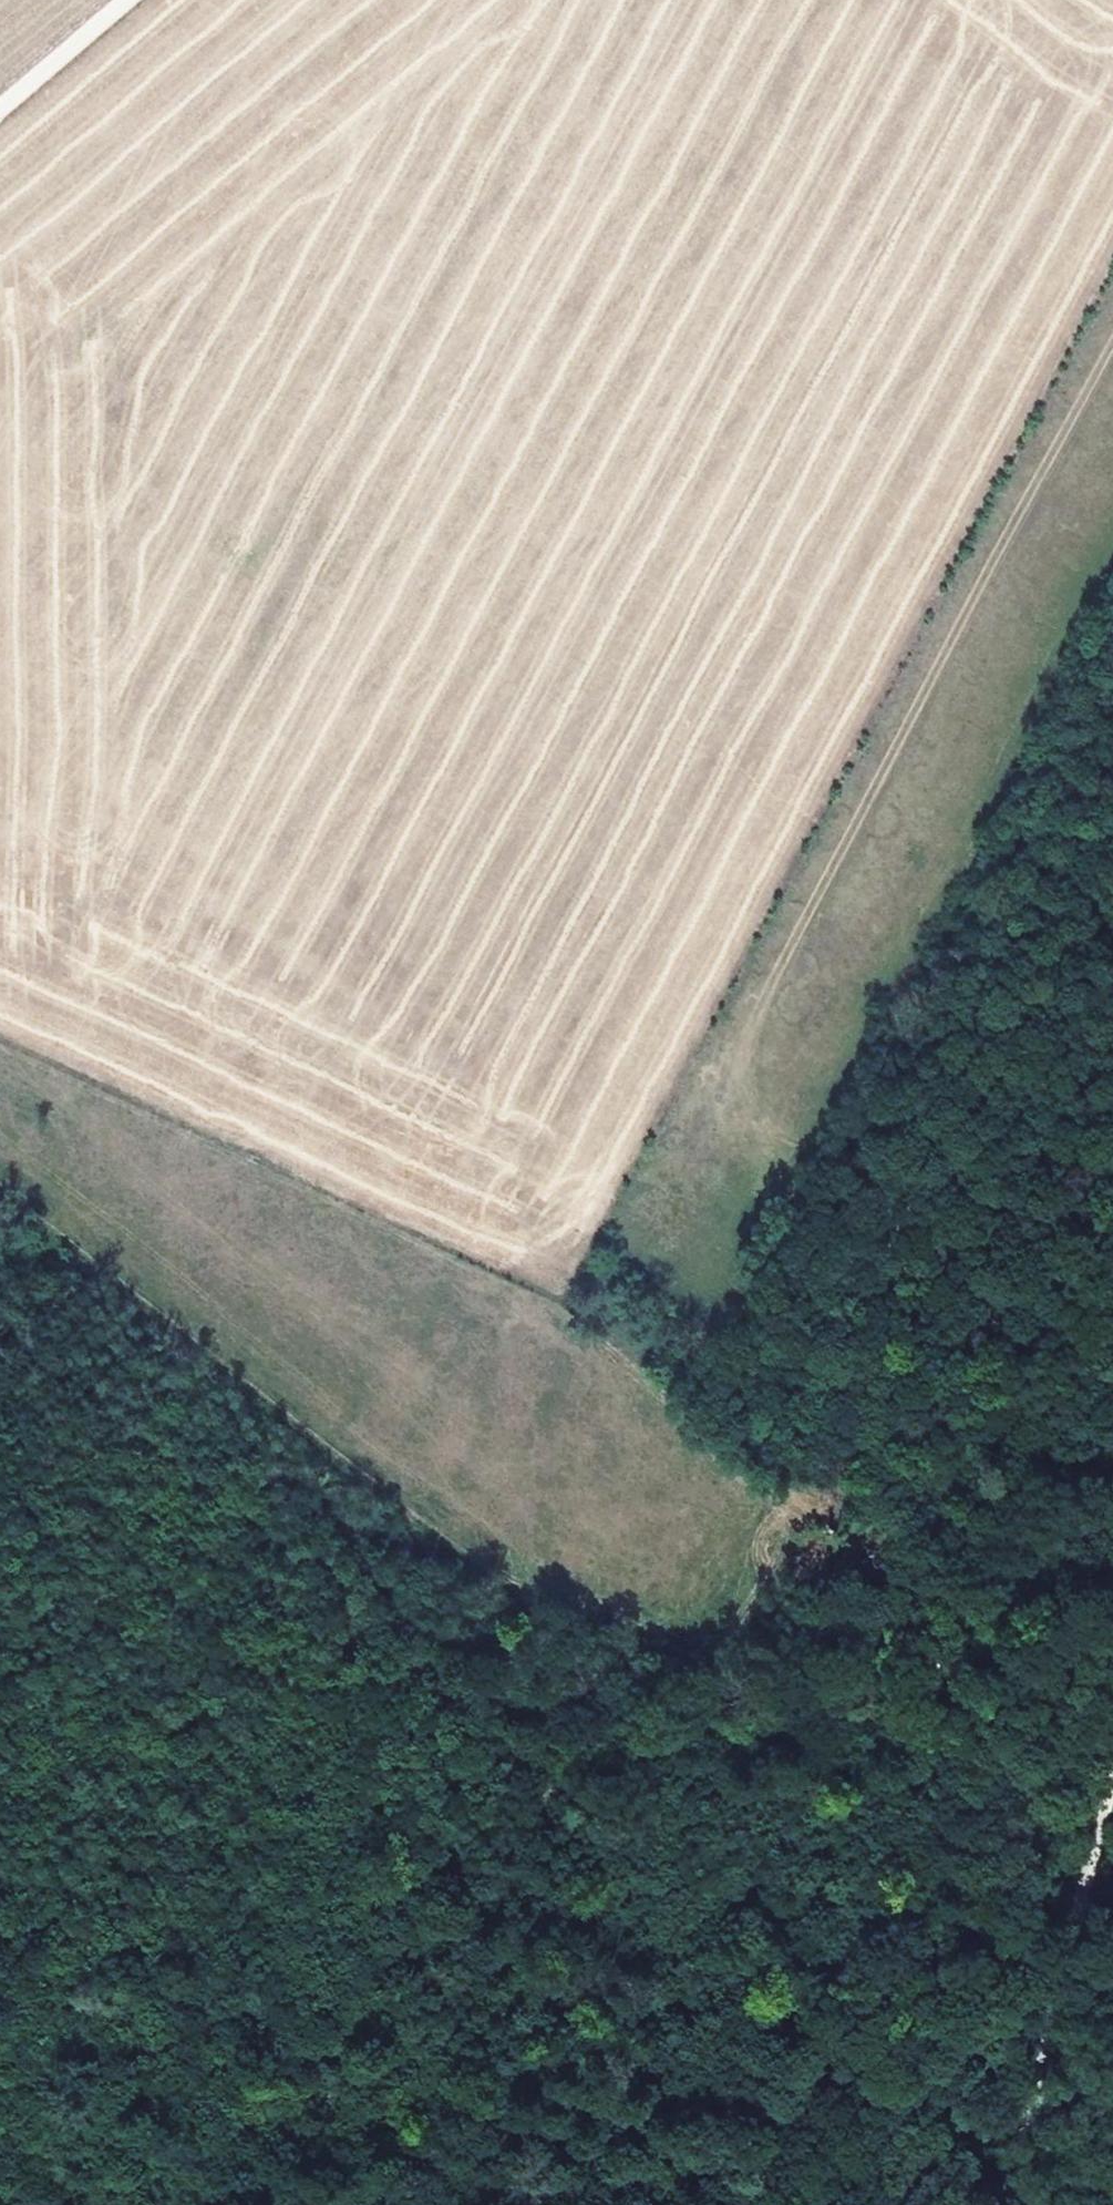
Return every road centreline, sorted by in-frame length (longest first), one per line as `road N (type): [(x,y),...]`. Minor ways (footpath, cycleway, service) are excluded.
road 1 (track): [(1112,1777),(1016,2204)]
road 2 (track): [(0,114),(137,0)]

